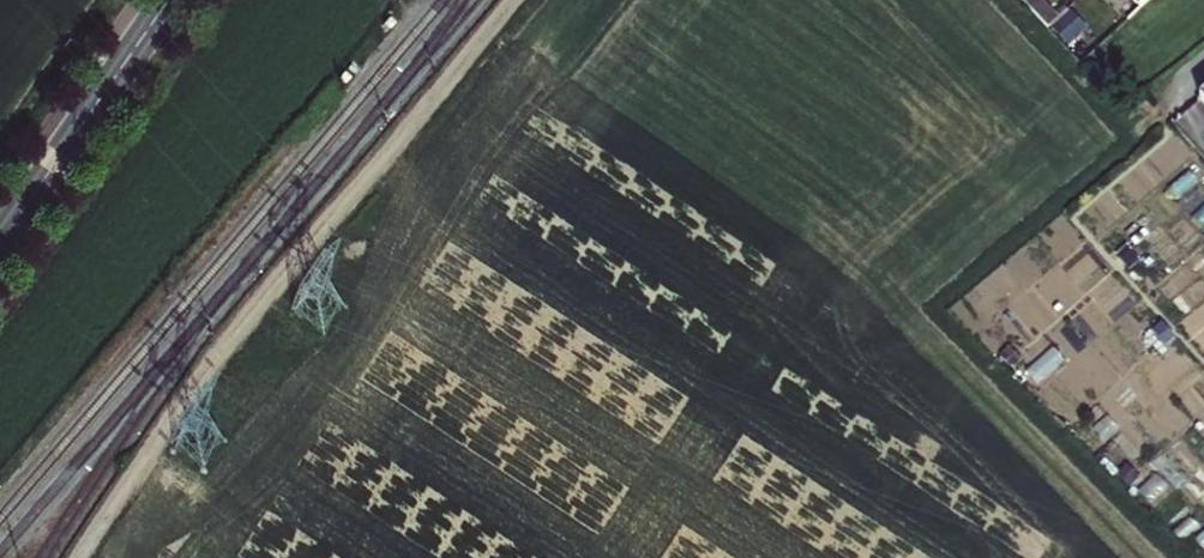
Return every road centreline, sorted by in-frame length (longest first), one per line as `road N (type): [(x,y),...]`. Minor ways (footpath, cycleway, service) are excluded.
road 1 (track): [(512,0),(397,147),(238,325),(78,557)]
road 2 (tertiary): [(169,0),(32,194)]

